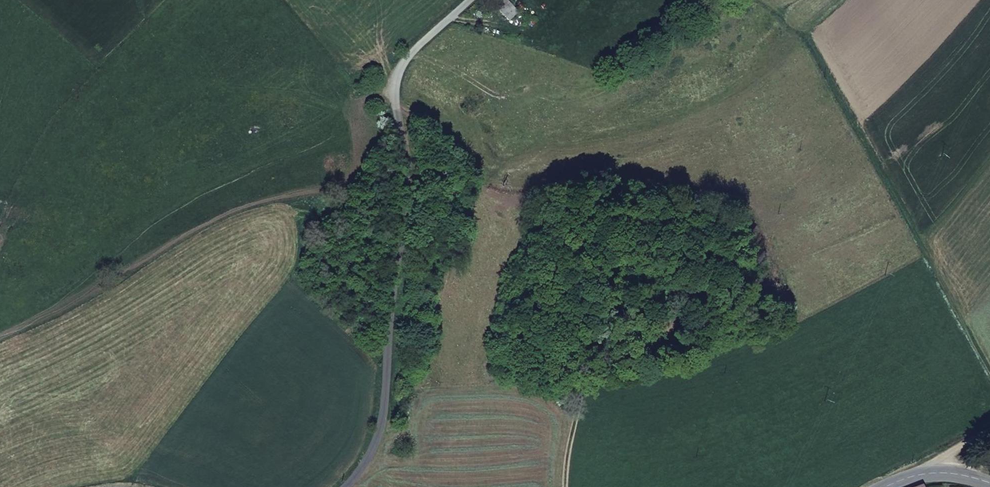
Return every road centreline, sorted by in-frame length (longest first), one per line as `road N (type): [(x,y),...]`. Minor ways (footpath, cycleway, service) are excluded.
road 1 (unclassified): [(472,0),(398,79),(402,230),(384,418),(347,486)]

